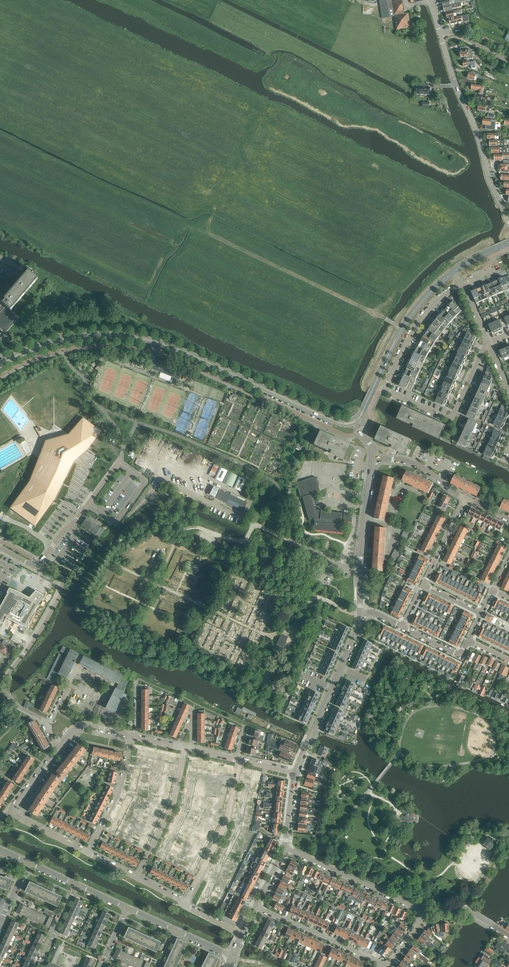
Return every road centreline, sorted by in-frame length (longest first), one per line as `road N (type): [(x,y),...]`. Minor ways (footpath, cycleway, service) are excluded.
road 1 (unclassified): [(6,362),(51,343),(130,338),(195,357),(339,423),(356,421)]
road 2 (residential): [(508,221),(430,0)]
road 3 (unclassified): [(356,421),(401,331),(454,271)]
road 4 (unclassified): [(119,462),(39,564),(0,548)]
road 5 (residential): [(89,854),(8,812),(59,750)]
road 6 (residential): [(387,391),(451,420),(488,343)]
road 7 (residential): [(361,614),(372,459)]
road 8 (residential): [(241,760),(227,824),(188,903)]
road 9 (residential): [(285,847),(423,910)]
road 10 (residential): [(387,966),(255,907)]
road 11 (residential): [(136,877),(174,800),(186,748)]
road 12 (residential): [(313,732),(361,614)]
road 13 (residential): [(387,384),(417,325),(462,284)]
road 14 (residential): [(132,736),(120,793),(89,854)]

